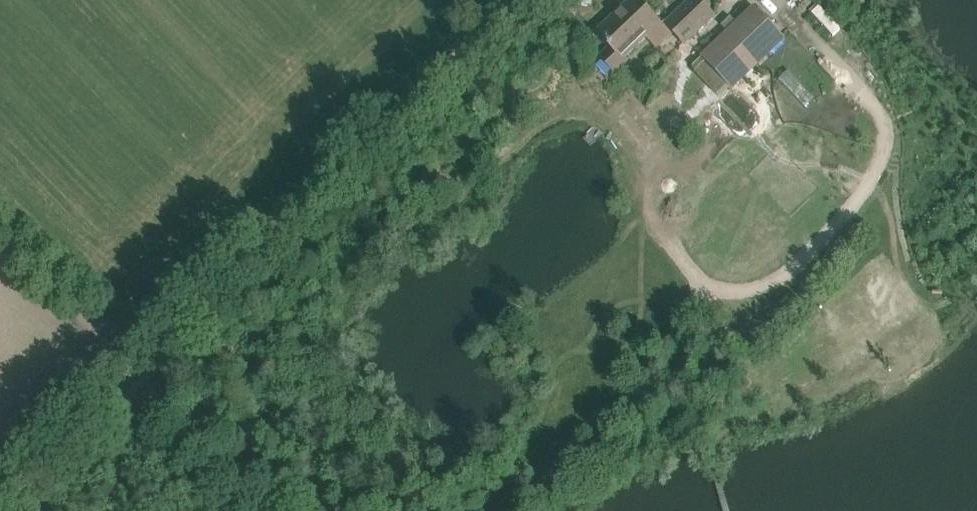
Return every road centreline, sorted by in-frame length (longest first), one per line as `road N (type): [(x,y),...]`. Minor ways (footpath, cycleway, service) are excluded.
road 1 (unclassified): [(138,372),(518,0)]
road 2 (track): [(138,372),(0,229)]
road 3 (unclassified): [(0,505),(138,372)]
road 4 (unclassified): [(269,510),(138,372)]

